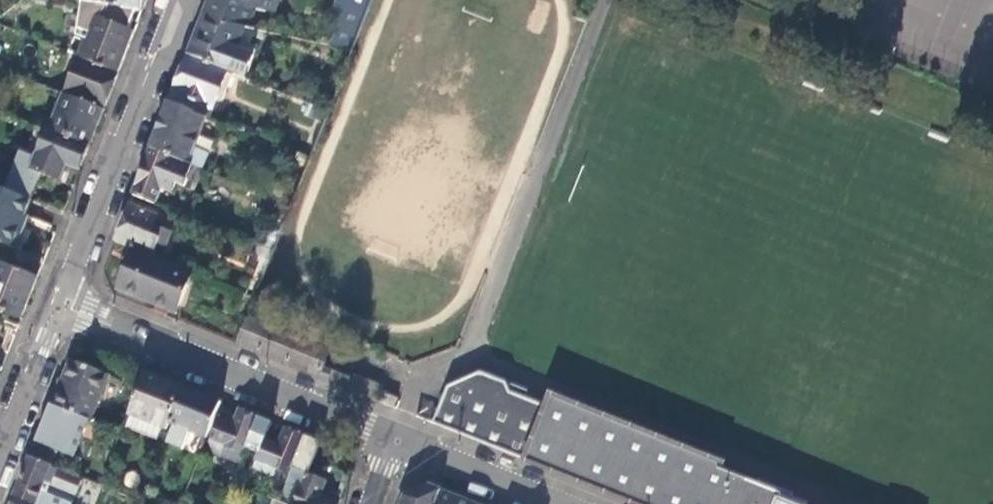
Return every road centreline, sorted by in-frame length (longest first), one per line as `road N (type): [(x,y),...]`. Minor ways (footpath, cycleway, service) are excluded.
road 1 (residential): [(396,442),(60,301)]
road 2 (residential): [(60,301),(194,0)]
road 3 (residential): [(554,503),(396,442)]
road 4 (residential): [(0,459),(60,301)]

